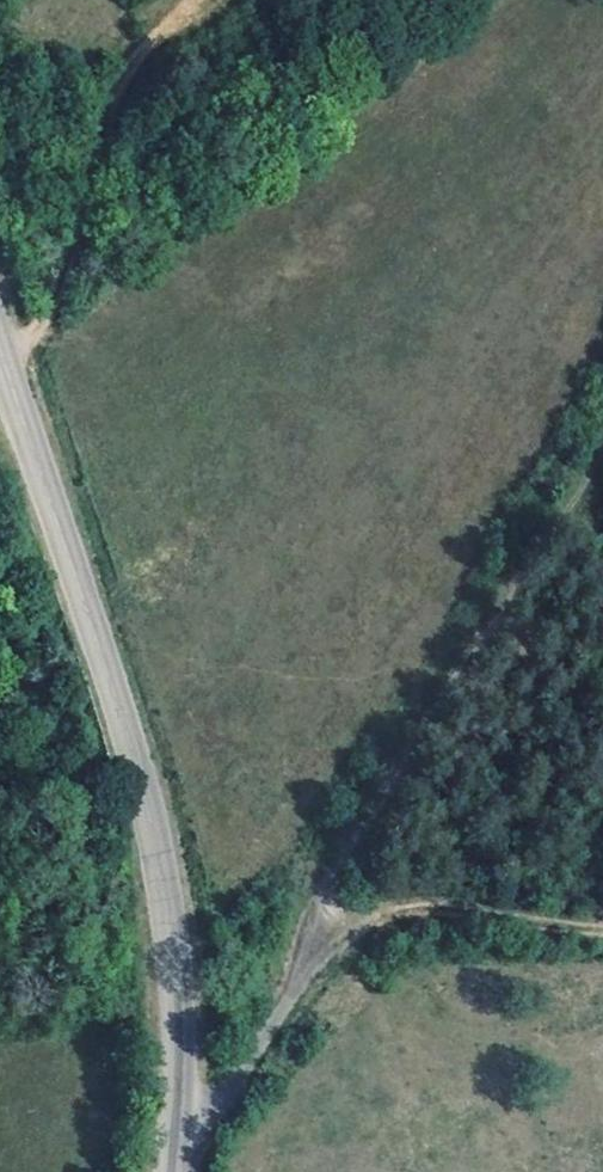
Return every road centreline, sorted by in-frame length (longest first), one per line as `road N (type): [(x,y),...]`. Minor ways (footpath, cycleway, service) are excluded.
road 1 (unclassified): [(0,354),(75,626),(139,765),(181,1045),(173,1171)]
road 2 (track): [(174,1146),(346,951),(390,915),(441,905),(602,934)]
road 3 (track): [(4,367),(47,312),(110,112),(192,0)]

